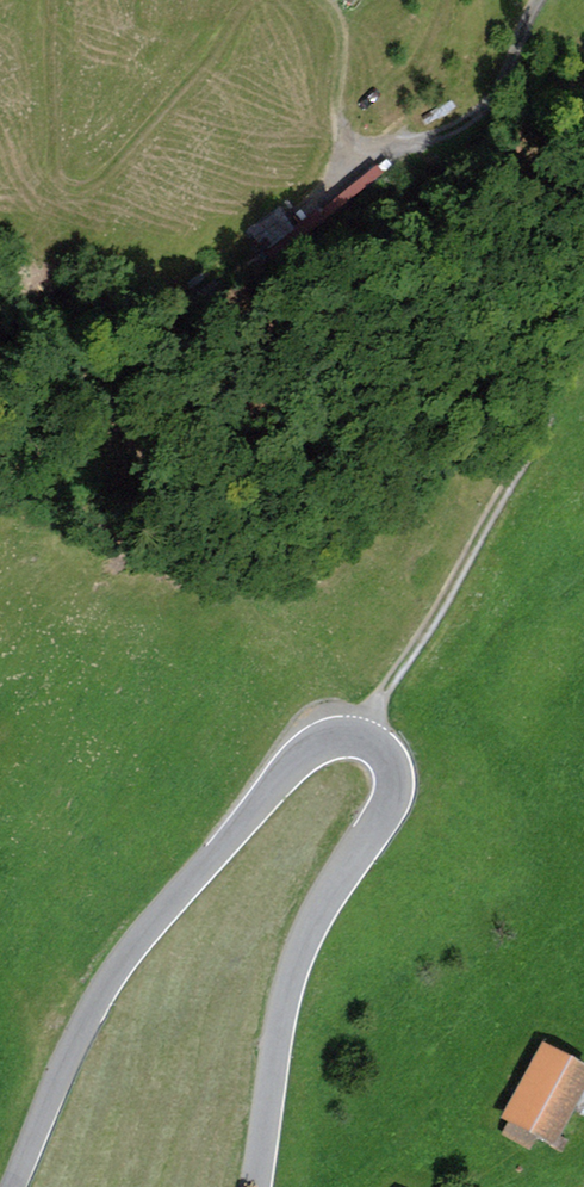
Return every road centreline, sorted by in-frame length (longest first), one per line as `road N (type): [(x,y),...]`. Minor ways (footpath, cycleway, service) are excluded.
road 1 (residential): [(11,1186),(78,1036),(131,950),(296,762),(327,741),(364,739),(394,762),(399,785),(392,813),(322,904),(284,995),(255,1186)]
road 2 (track): [(364,739),(583,351)]
road 3 (track): [(538,0),(491,102),(461,128),(369,147),(347,136),(338,116),(342,34),(319,0)]

